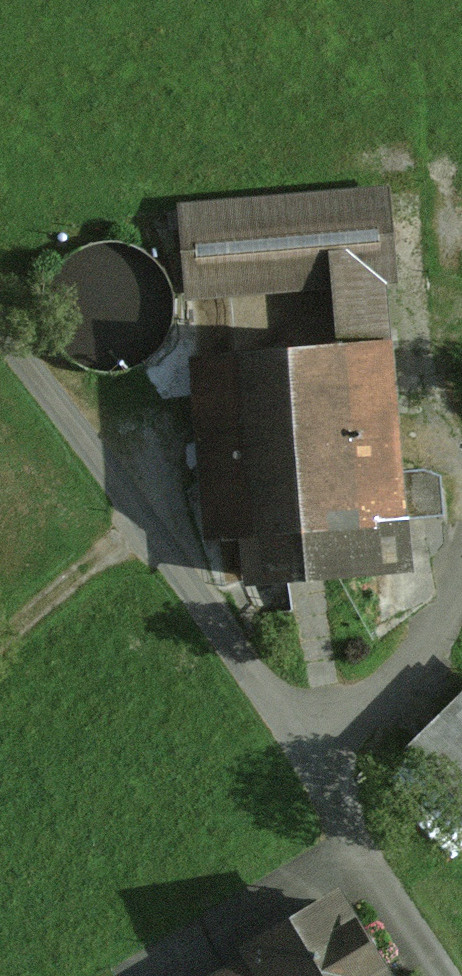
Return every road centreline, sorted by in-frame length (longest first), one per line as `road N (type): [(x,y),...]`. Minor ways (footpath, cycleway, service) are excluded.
road 1 (track): [(444,975),(302,747),(0,335)]
road 2 (track): [(302,747),(374,713),(429,658),(461,559),(441,330),(461,324)]

